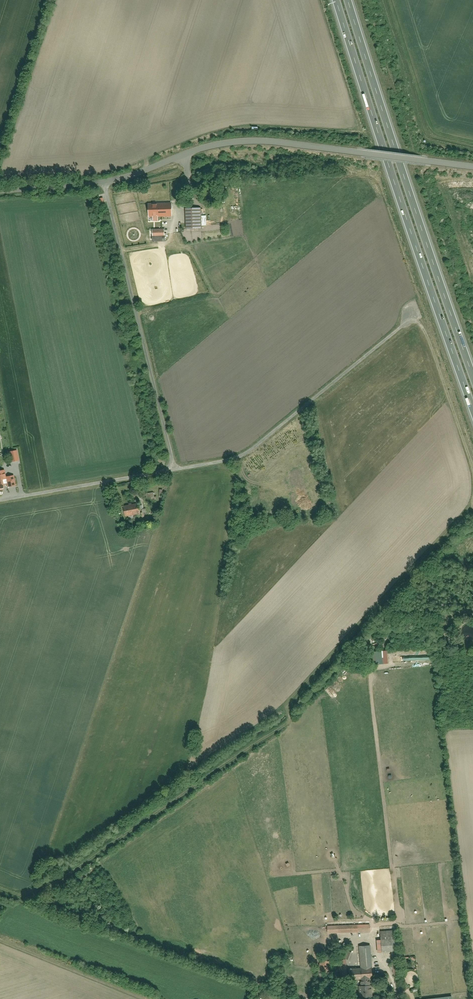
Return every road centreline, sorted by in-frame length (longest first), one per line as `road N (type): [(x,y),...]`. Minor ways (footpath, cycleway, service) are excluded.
road 1 (unclassified): [(0,497),(239,457),(417,316)]
road 2 (unclassified): [(426,163),(235,143),(120,179),(0,194)]
road 3 (motorway): [(336,0),(472,409)]
road 4 (motorway): [(472,377),(348,0)]
road 5 (track): [(175,469),(103,183)]
road 6 (track): [(0,936),(156,998)]

